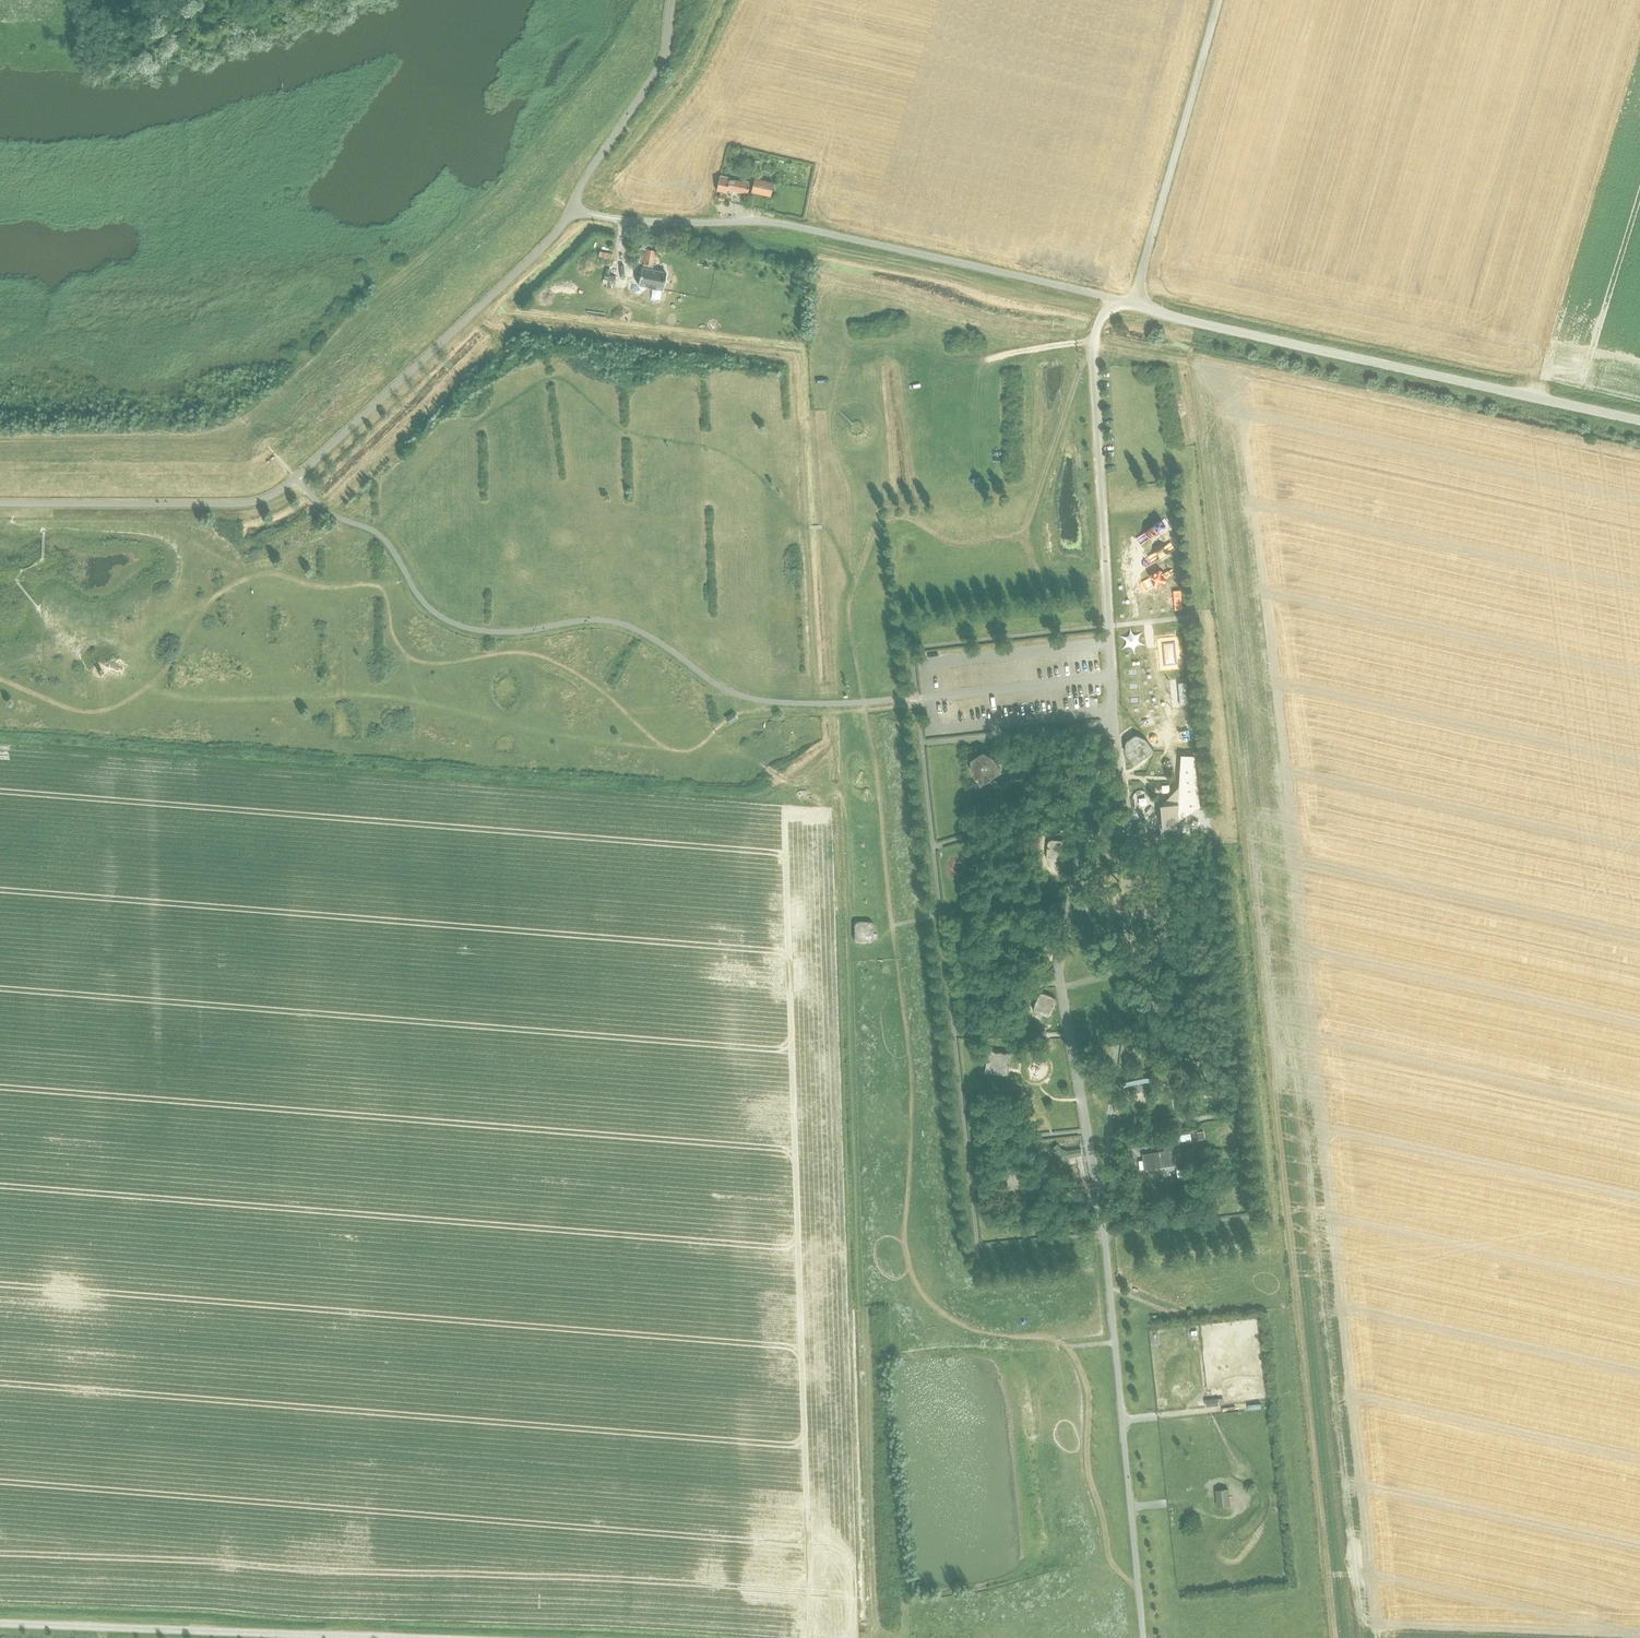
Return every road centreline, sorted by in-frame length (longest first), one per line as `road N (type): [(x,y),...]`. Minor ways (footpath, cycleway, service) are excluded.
road 1 (unclassified): [(1136,305),(776,223),(602,217)]
road 2 (unclassified): [(1639,421),(1136,305)]
road 3 (unclassified): [(1109,711),(1092,354),(1101,318),(1136,305)]
road 4 (unclassified): [(391,1637),(0,1625)]

